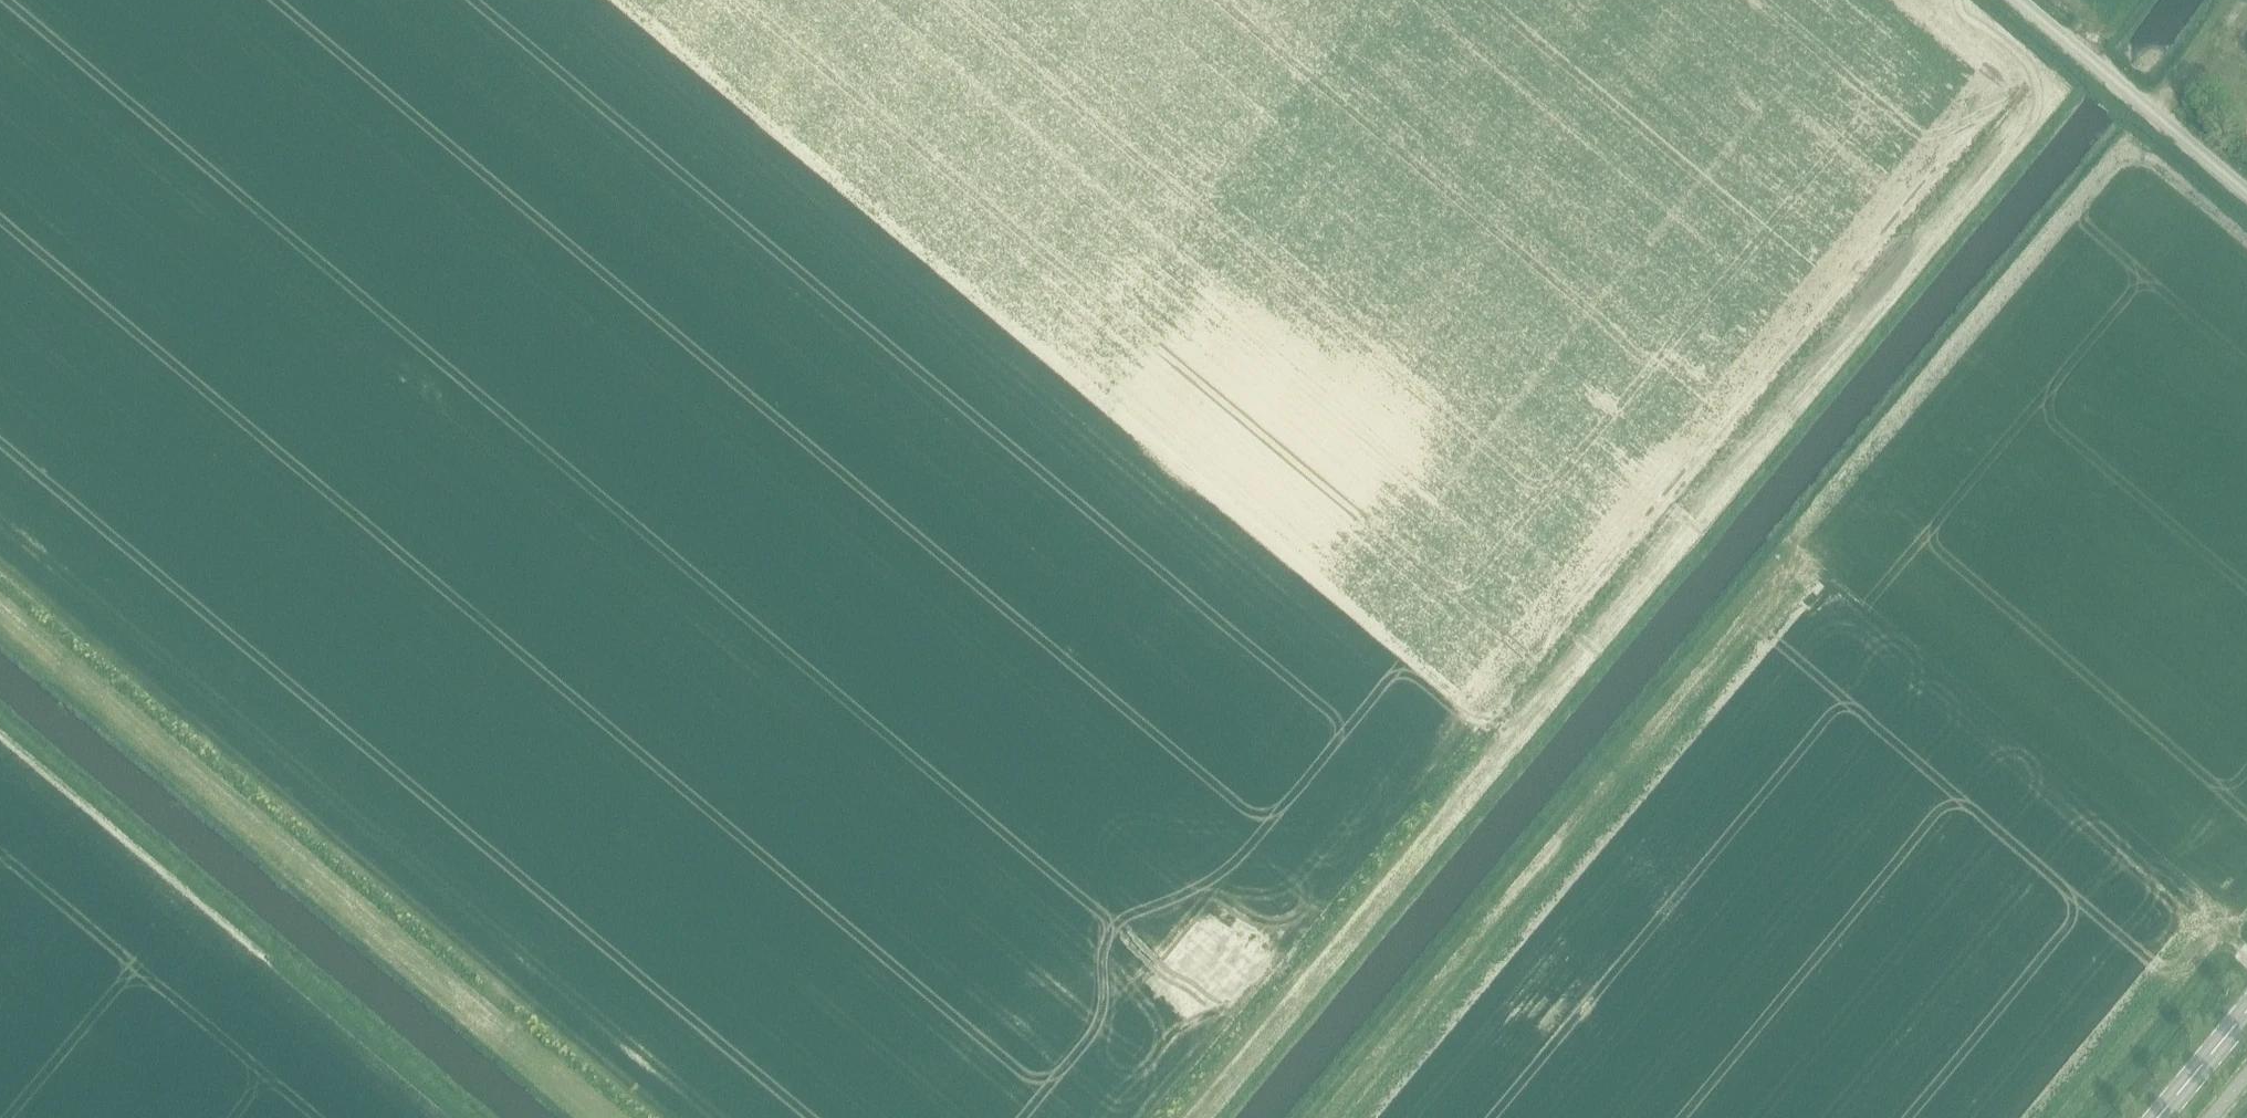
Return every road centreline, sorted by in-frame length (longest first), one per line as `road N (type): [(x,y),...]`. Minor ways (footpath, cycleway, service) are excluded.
road 1 (unclassified): [(2246,192),(2018,0)]
road 2 (tertiary): [(2156,1117),(2246,1009)]

